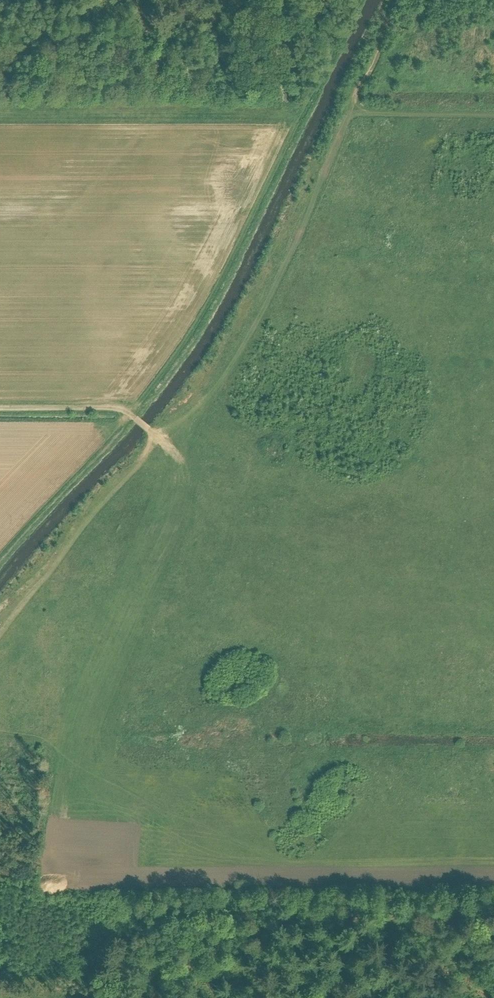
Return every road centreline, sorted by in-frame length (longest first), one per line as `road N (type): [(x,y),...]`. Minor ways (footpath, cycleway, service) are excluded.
road 1 (track): [(0,630),(99,509),(236,363),(284,273),(354,105)]
road 2 (track): [(0,409),(113,408),(163,441)]
road 3 (track): [(354,105),(493,106)]

